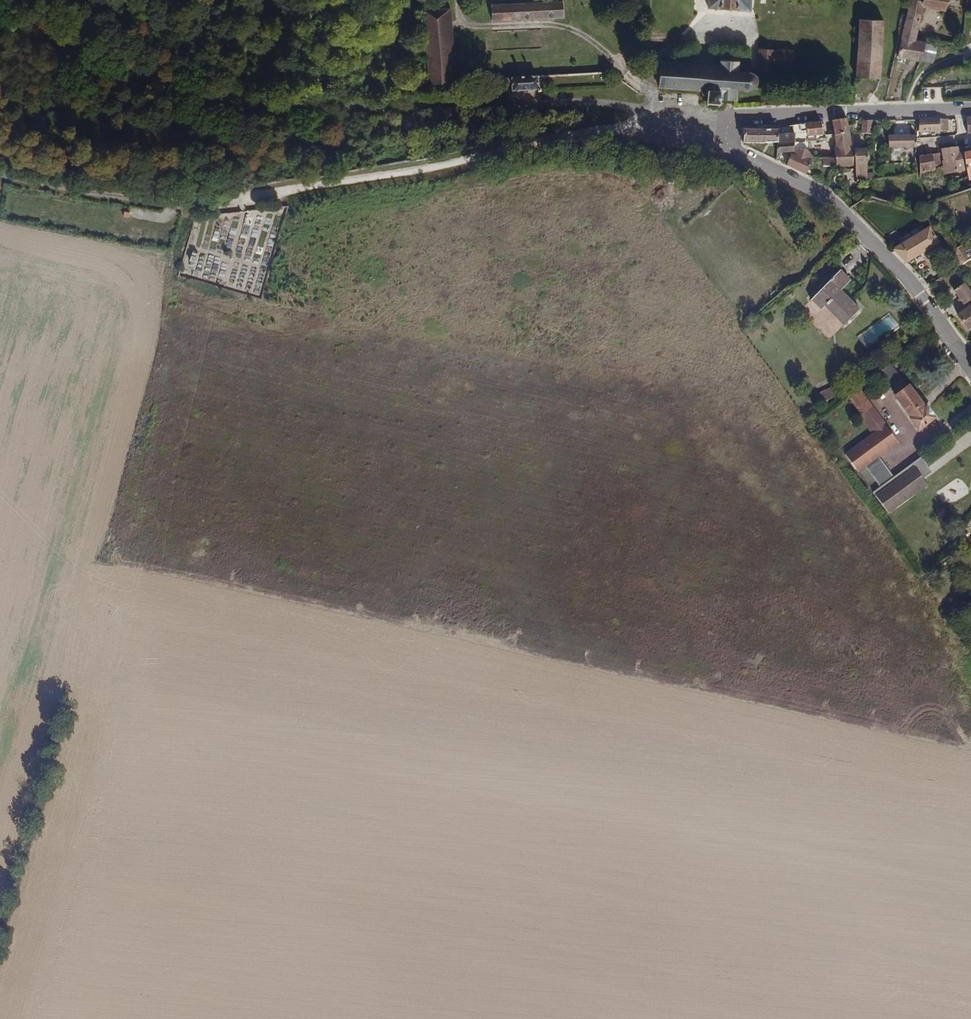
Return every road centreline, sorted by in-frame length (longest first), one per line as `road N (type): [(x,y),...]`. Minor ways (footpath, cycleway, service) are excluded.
road 1 (residential): [(723,131),(730,149),(827,200),(918,294),(964,359)]
road 2 (residential): [(970,110),(729,116),(723,131)]
road 3 (track): [(233,201),(149,201),(0,174)]

